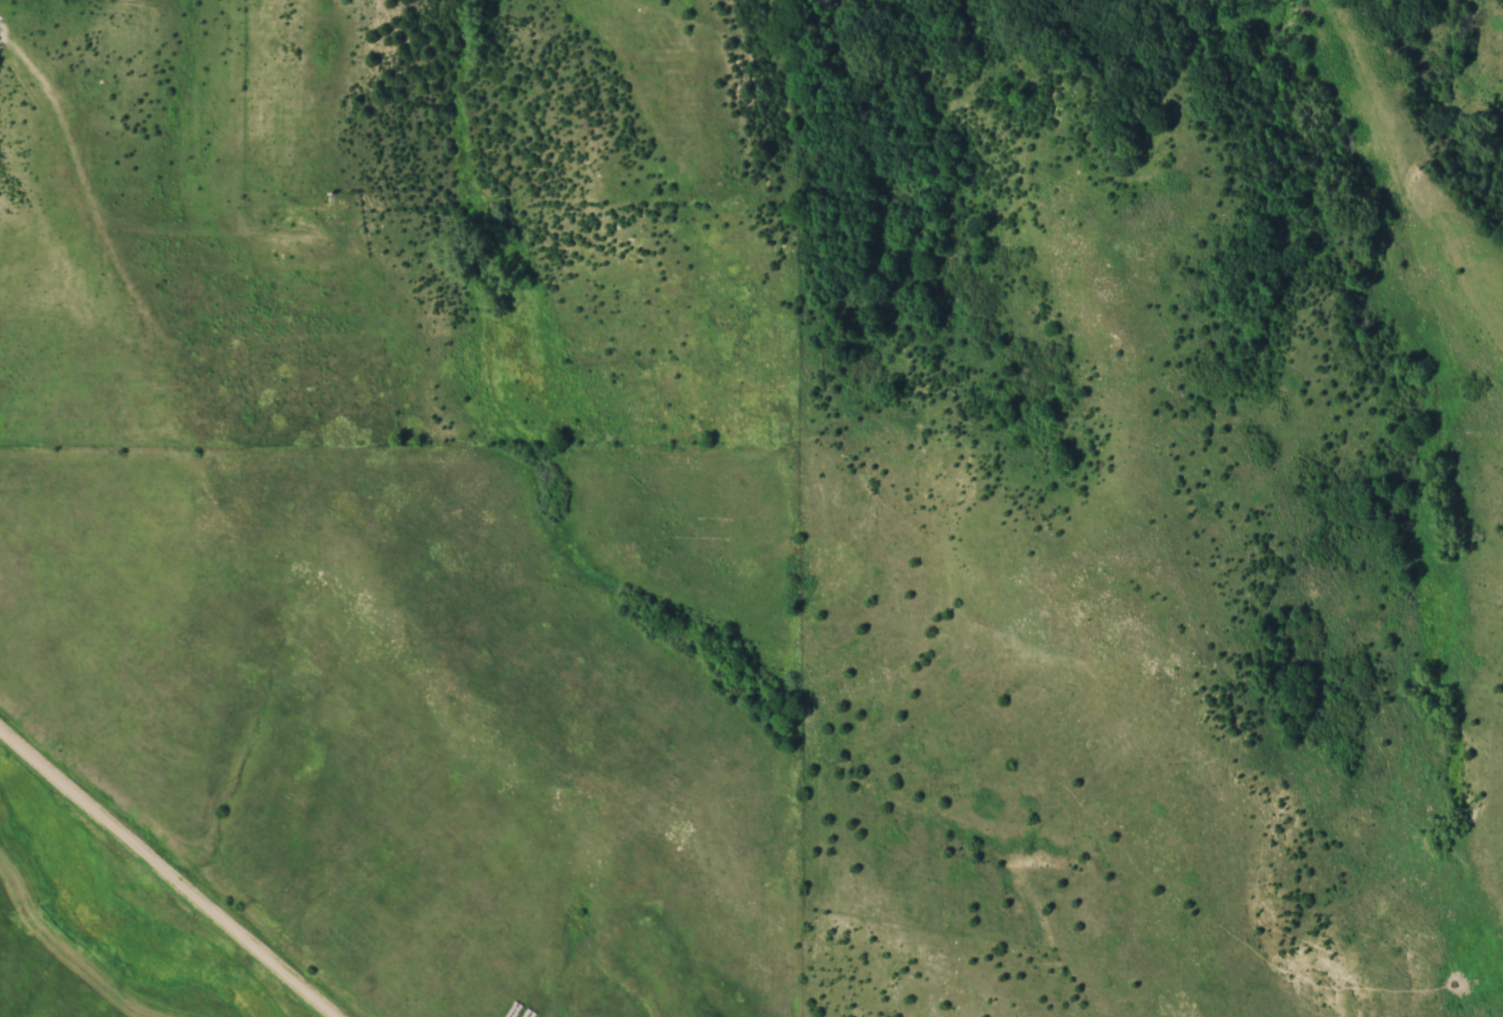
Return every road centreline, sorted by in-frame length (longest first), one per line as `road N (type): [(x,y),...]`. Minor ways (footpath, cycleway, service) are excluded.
road 1 (residential): [(0,735),(330,1016)]

